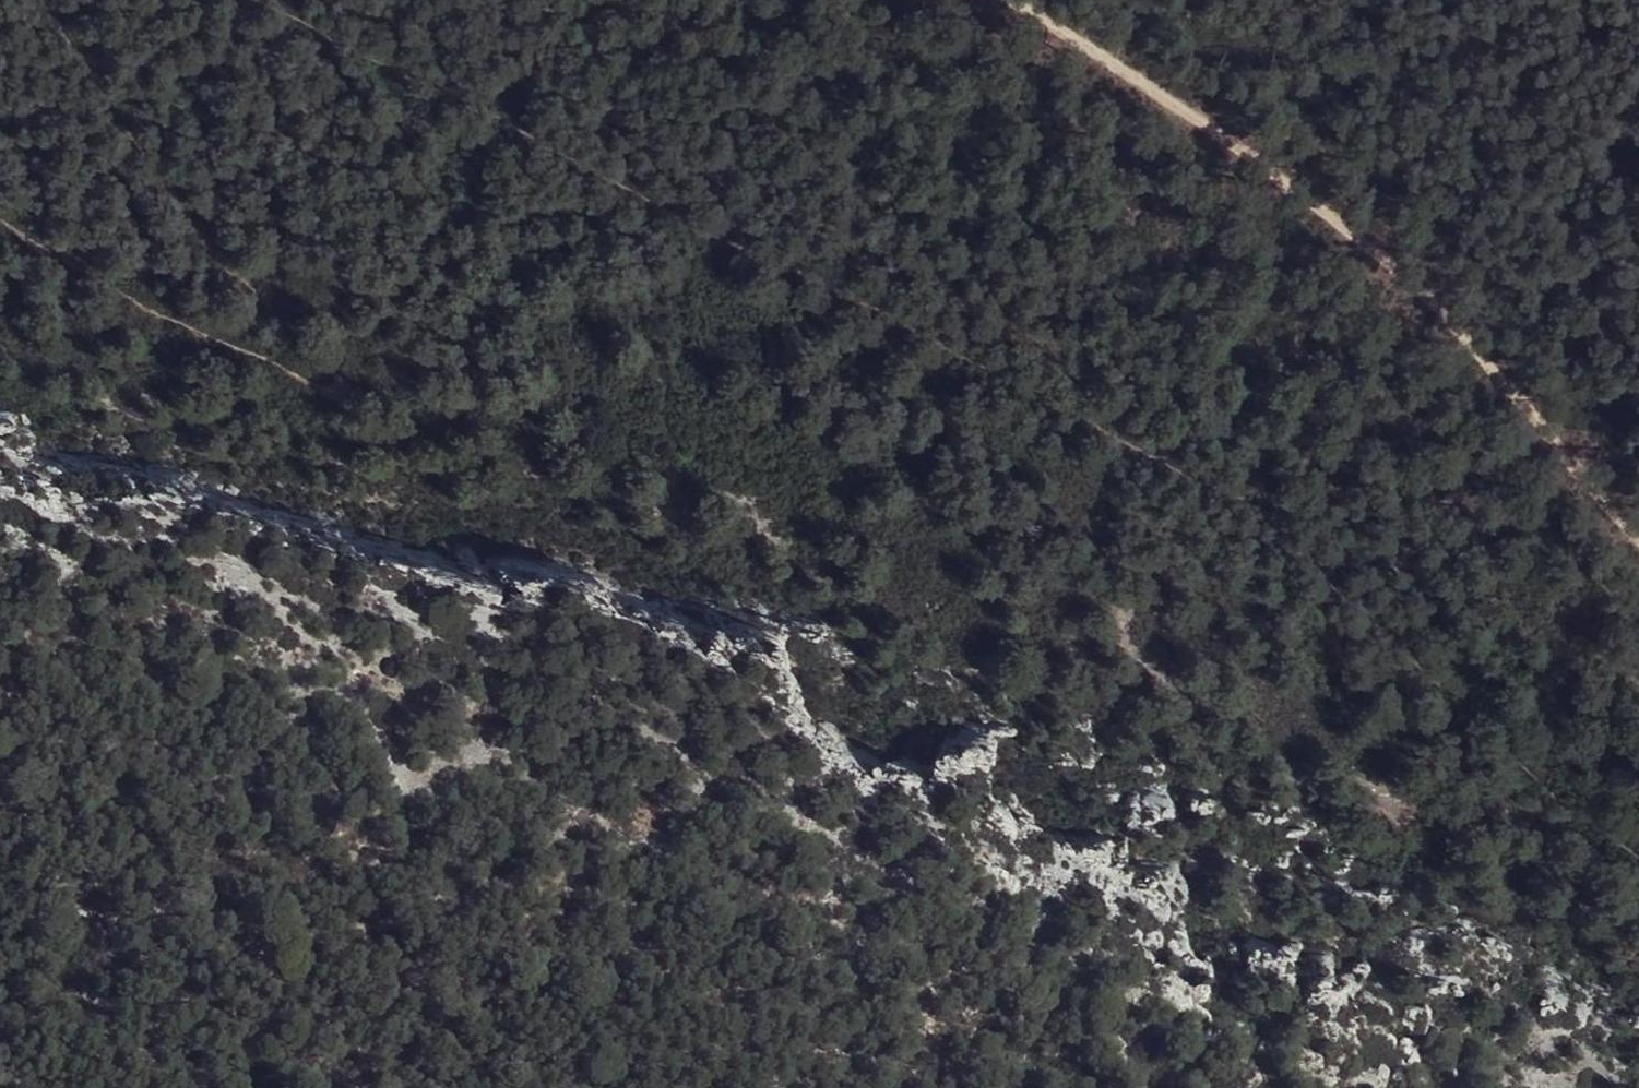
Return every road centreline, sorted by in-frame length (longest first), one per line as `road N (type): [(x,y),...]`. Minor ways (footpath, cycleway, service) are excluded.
road 1 (track): [(1638,526),(1233,65),(1111,0)]

